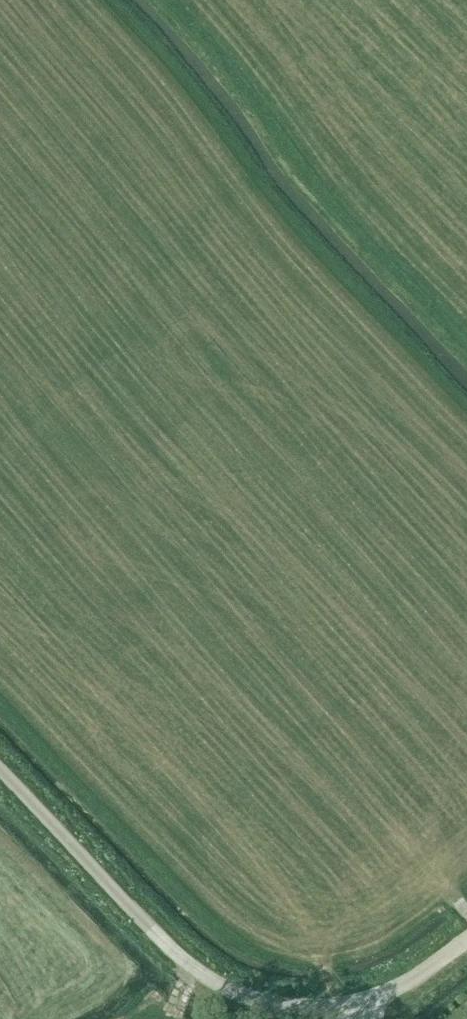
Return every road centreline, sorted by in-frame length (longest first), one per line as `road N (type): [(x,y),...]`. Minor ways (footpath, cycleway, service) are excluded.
road 1 (unclassified): [(0,770),(182,959),(238,994),(299,1008),(354,1004),(406,985),(466,940)]

